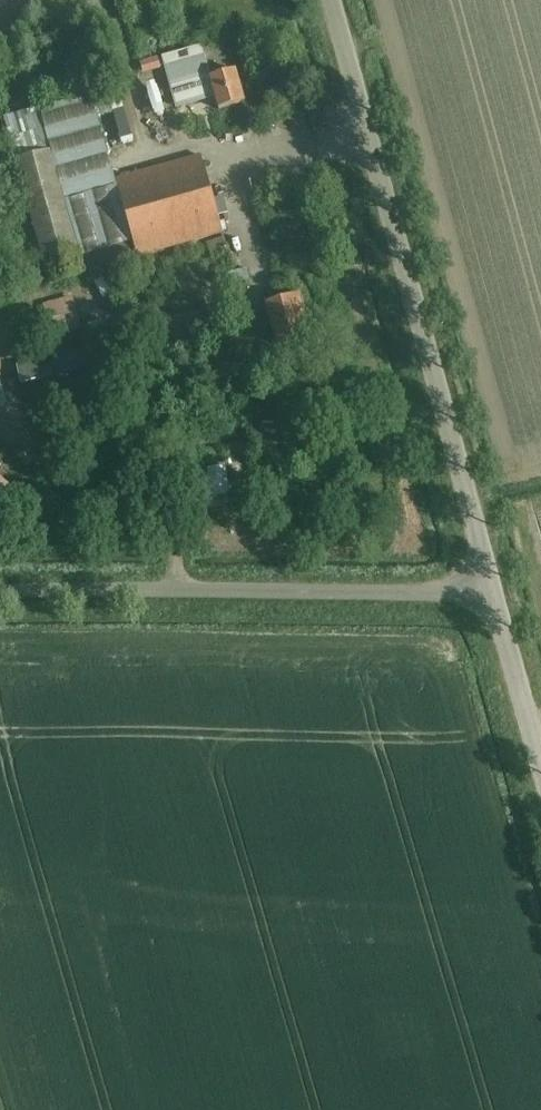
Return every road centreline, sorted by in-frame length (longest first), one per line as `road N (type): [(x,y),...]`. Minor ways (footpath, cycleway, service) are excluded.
road 1 (unclassified): [(494,590),(335,0)]
road 2 (unclassified): [(0,595),(494,590)]
road 3 (unclassified): [(540,760),(494,590)]

